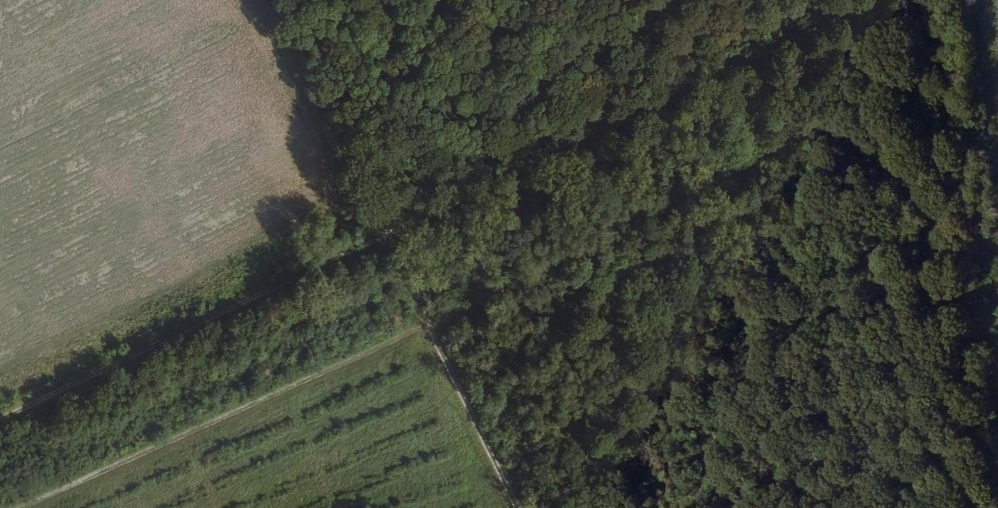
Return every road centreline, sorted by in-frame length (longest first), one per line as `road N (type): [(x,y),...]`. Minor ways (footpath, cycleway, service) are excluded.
road 1 (track): [(997,320),(952,286),(941,258),(946,231),(927,195),(846,138),(813,138),(577,261),(18,507)]
road 2 (track): [(392,258),(914,30),(993,266)]
road 3 (track): [(400,276),(518,507)]

